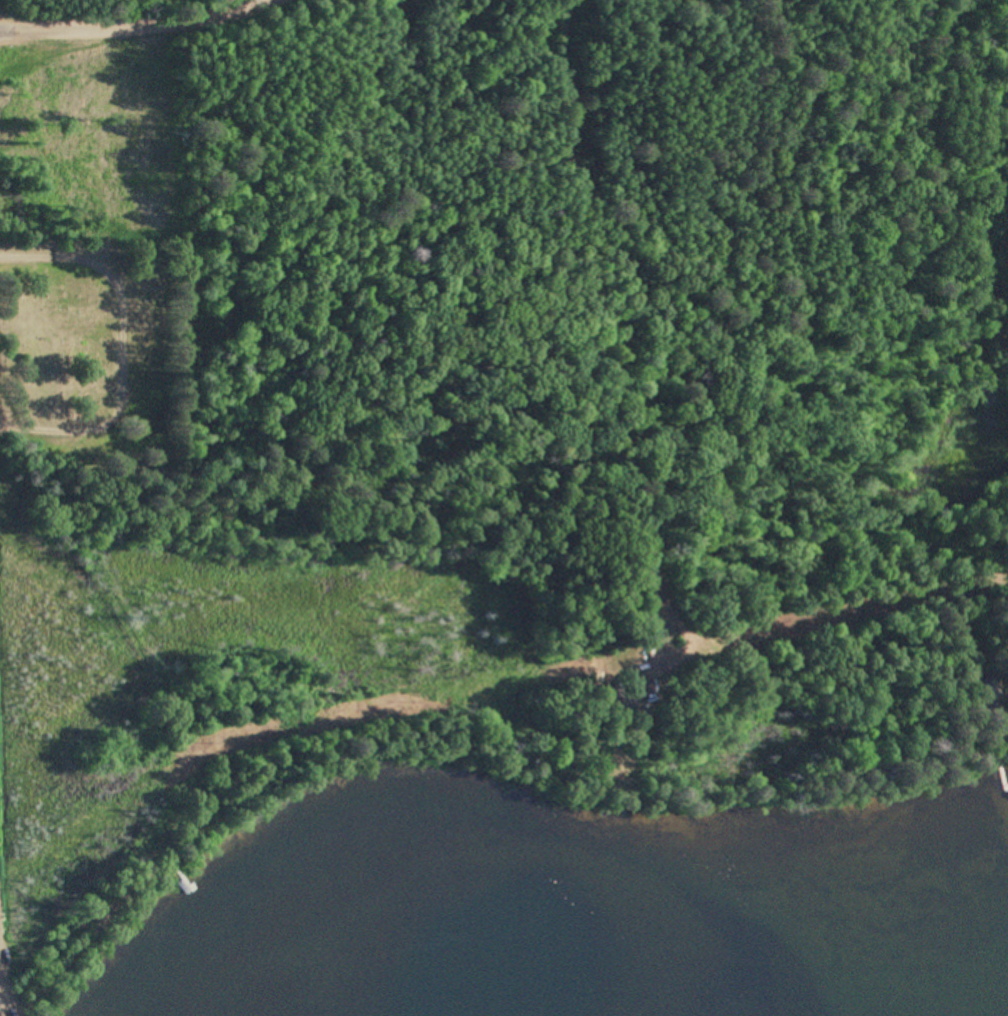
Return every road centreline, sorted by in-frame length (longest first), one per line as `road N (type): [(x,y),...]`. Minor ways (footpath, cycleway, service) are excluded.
road 1 (residential): [(0,35),(163,26),(278,0)]

